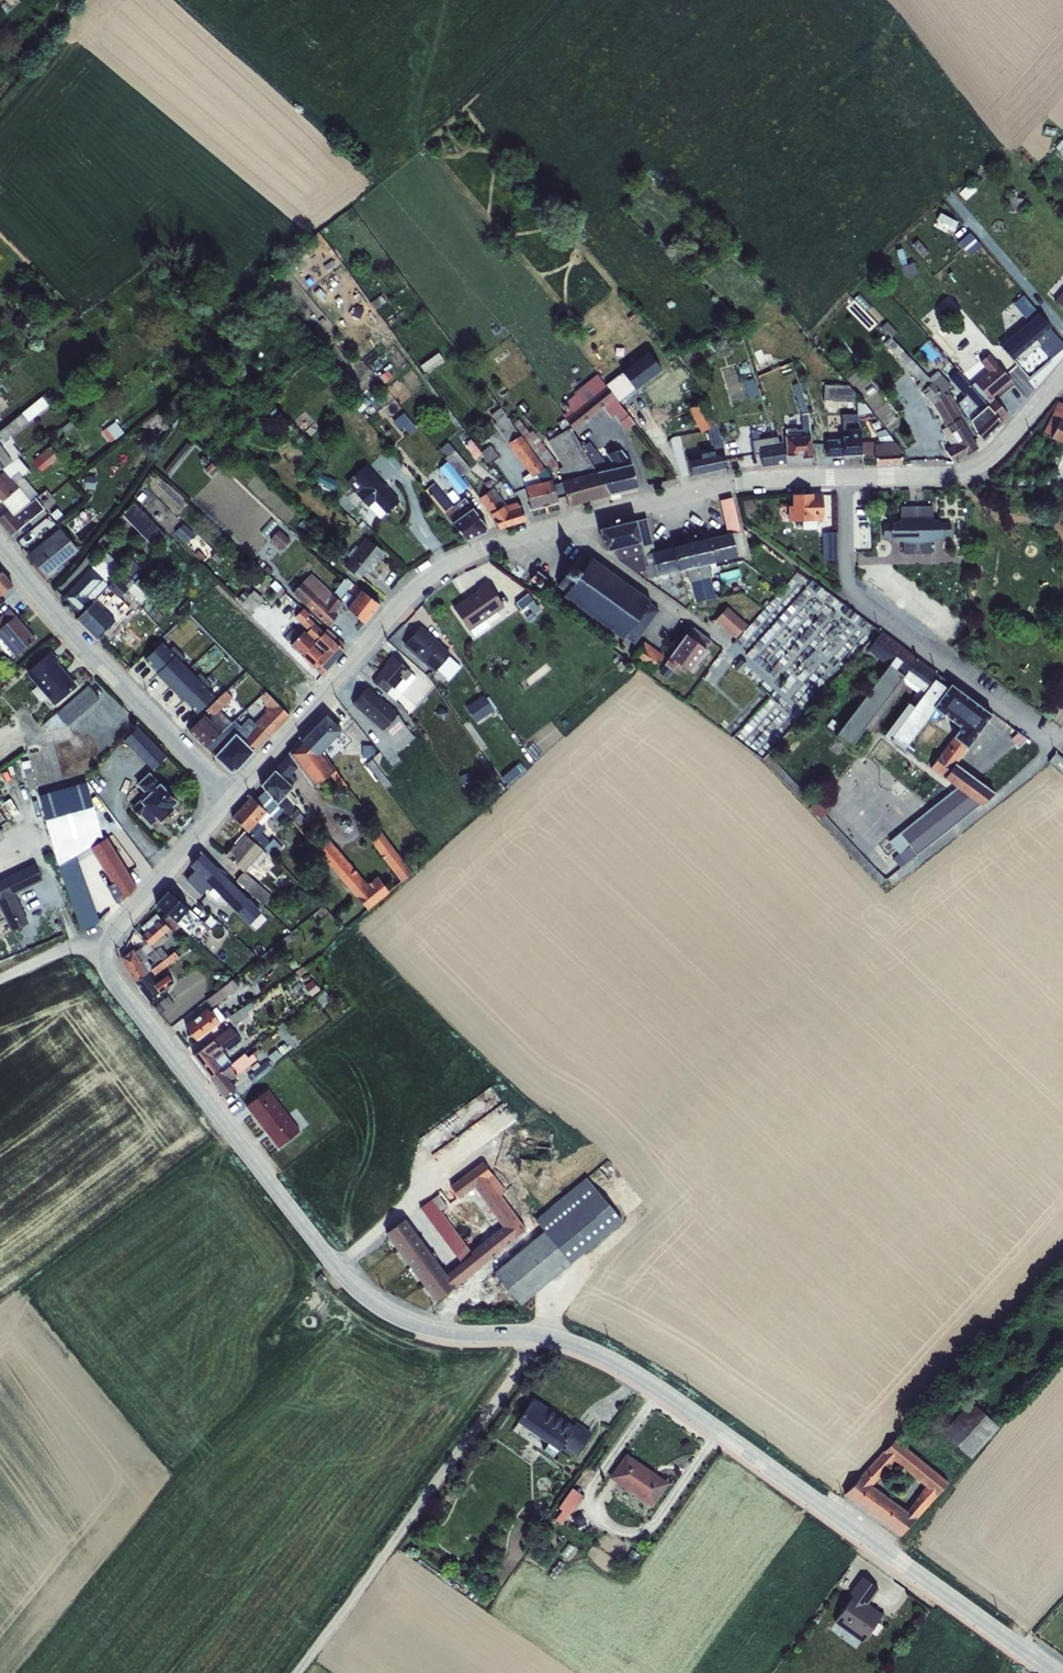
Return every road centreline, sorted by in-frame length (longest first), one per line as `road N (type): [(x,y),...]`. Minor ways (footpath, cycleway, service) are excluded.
road 1 (tertiary): [(543,1336),(435,1334),(374,1306),(326,1262),(124,992),(109,963),(112,929),(230,803)]
road 2 (residential): [(230,803),(415,586),(455,561),(665,496),(741,482),(845,480)]
road 3 (tertiary): [(1055,1672),(686,1411),(594,1354),(543,1336)]
road 4 (unclassified): [(543,1336),(297,1672)]
road 5 (residential): [(1058,749),(853,600),(845,480)]
road 6 (tertiary): [(230,803),(19,578),(0,548)]
road 7 (residential): [(845,480),(968,472),(1062,372)]

